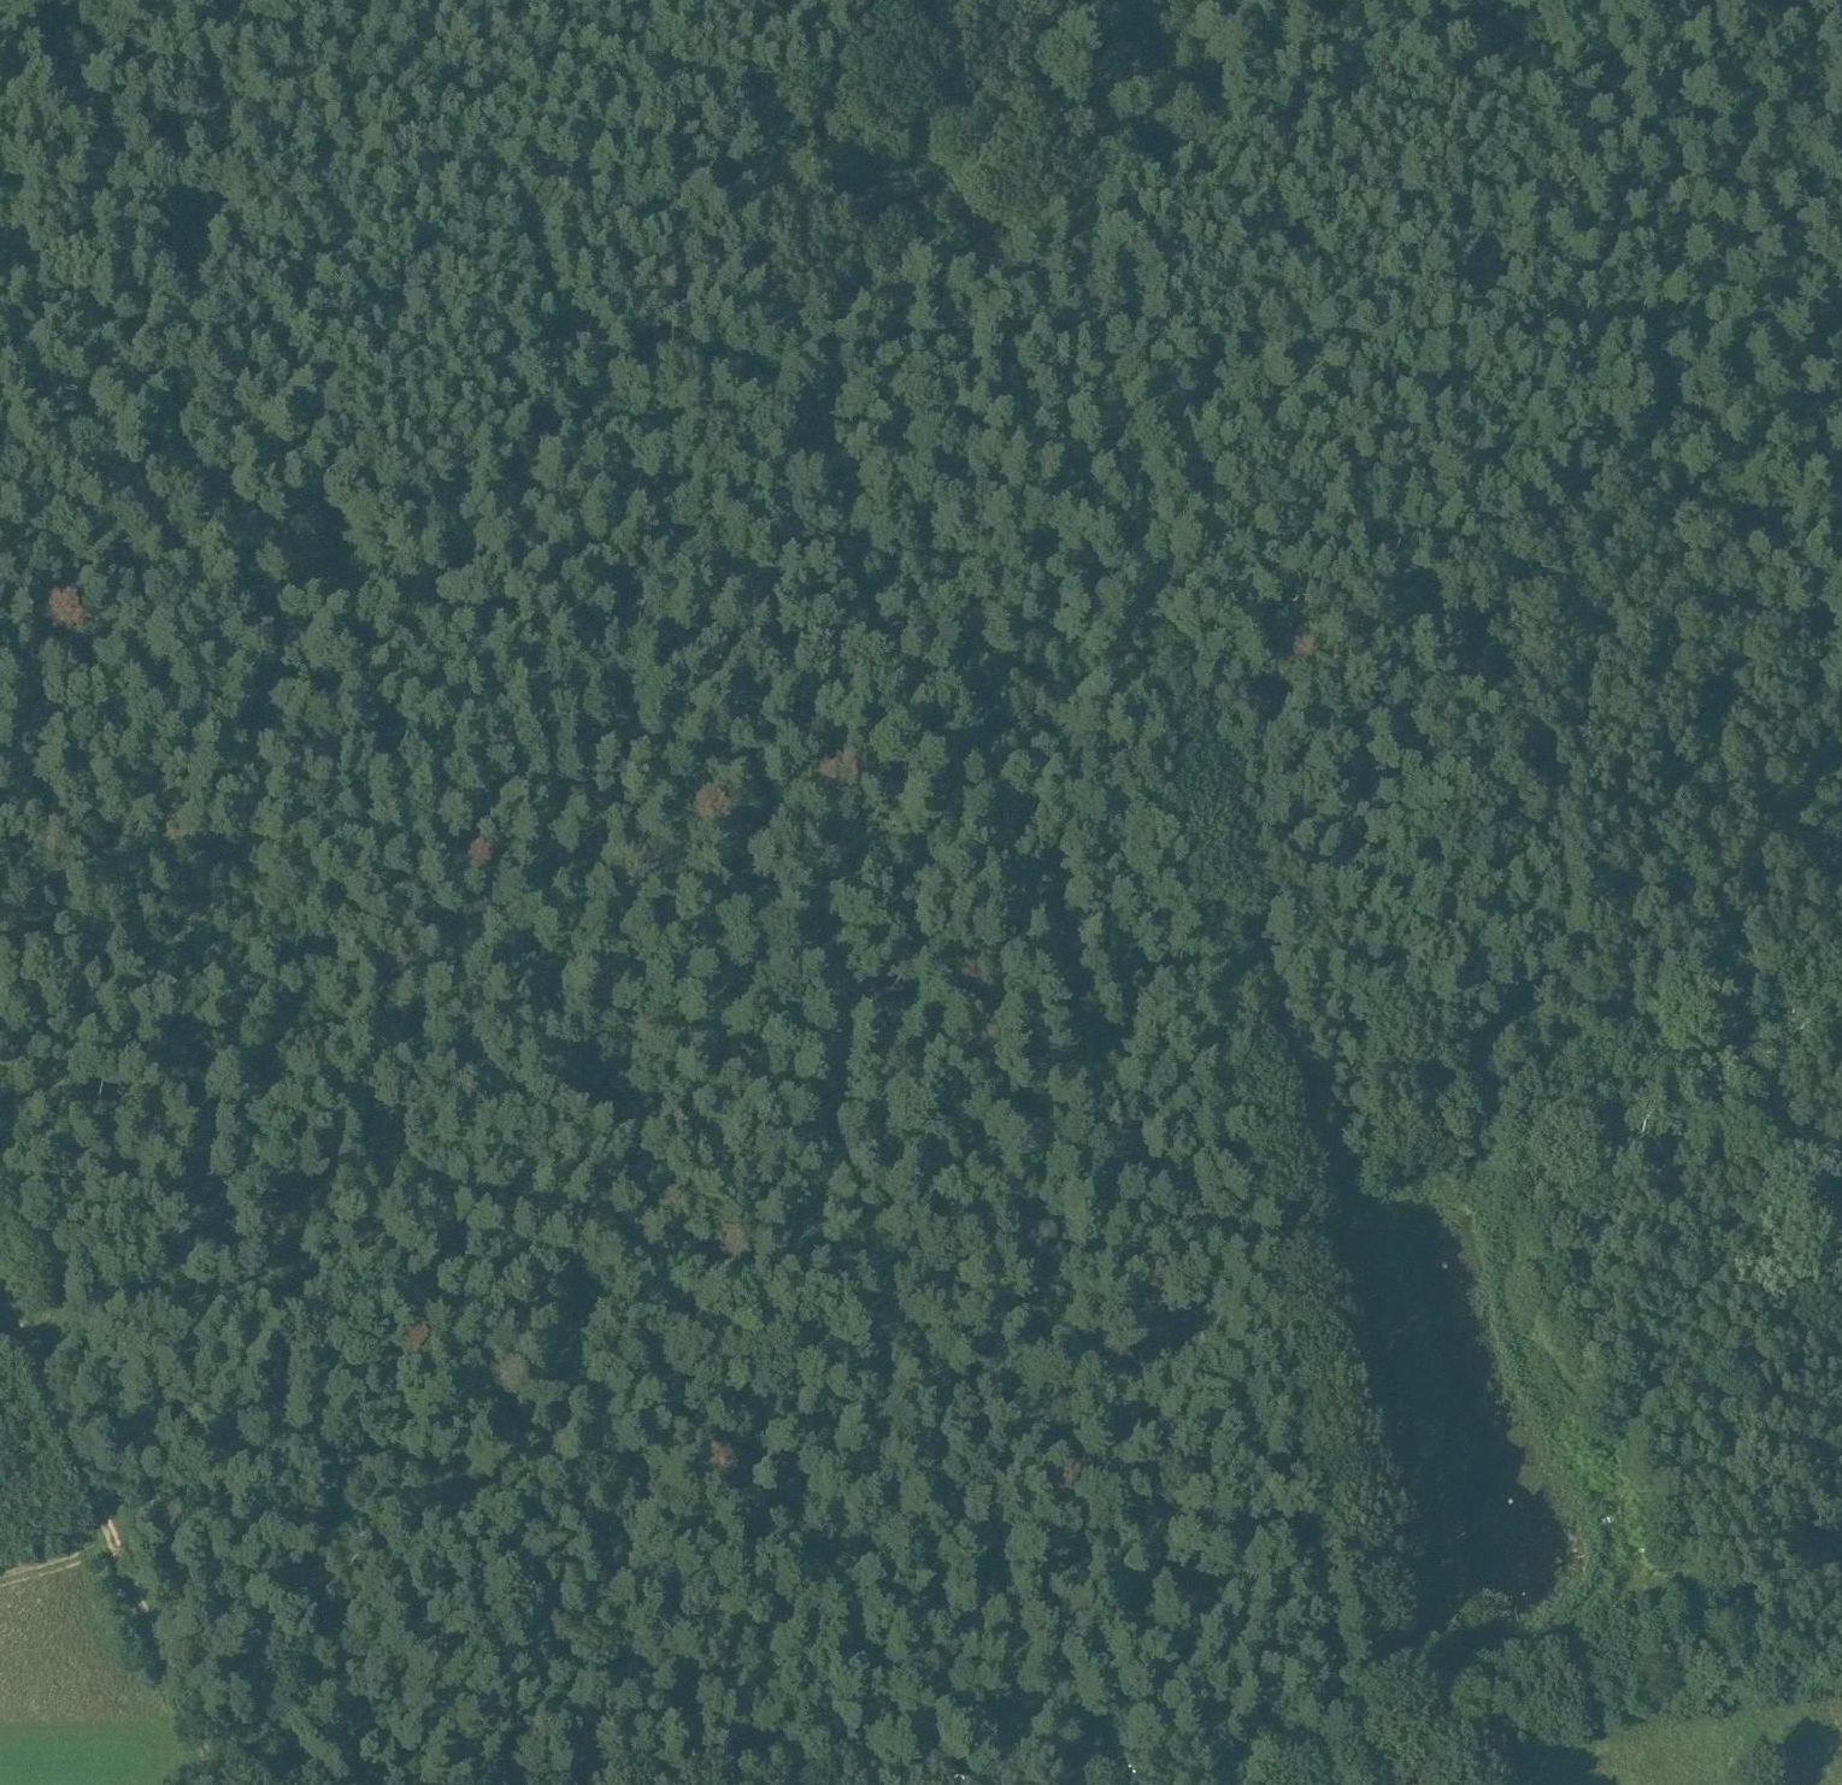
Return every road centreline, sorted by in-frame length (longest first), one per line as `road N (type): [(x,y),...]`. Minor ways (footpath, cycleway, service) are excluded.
road 1 (track): [(0,1258),(227,1784)]

